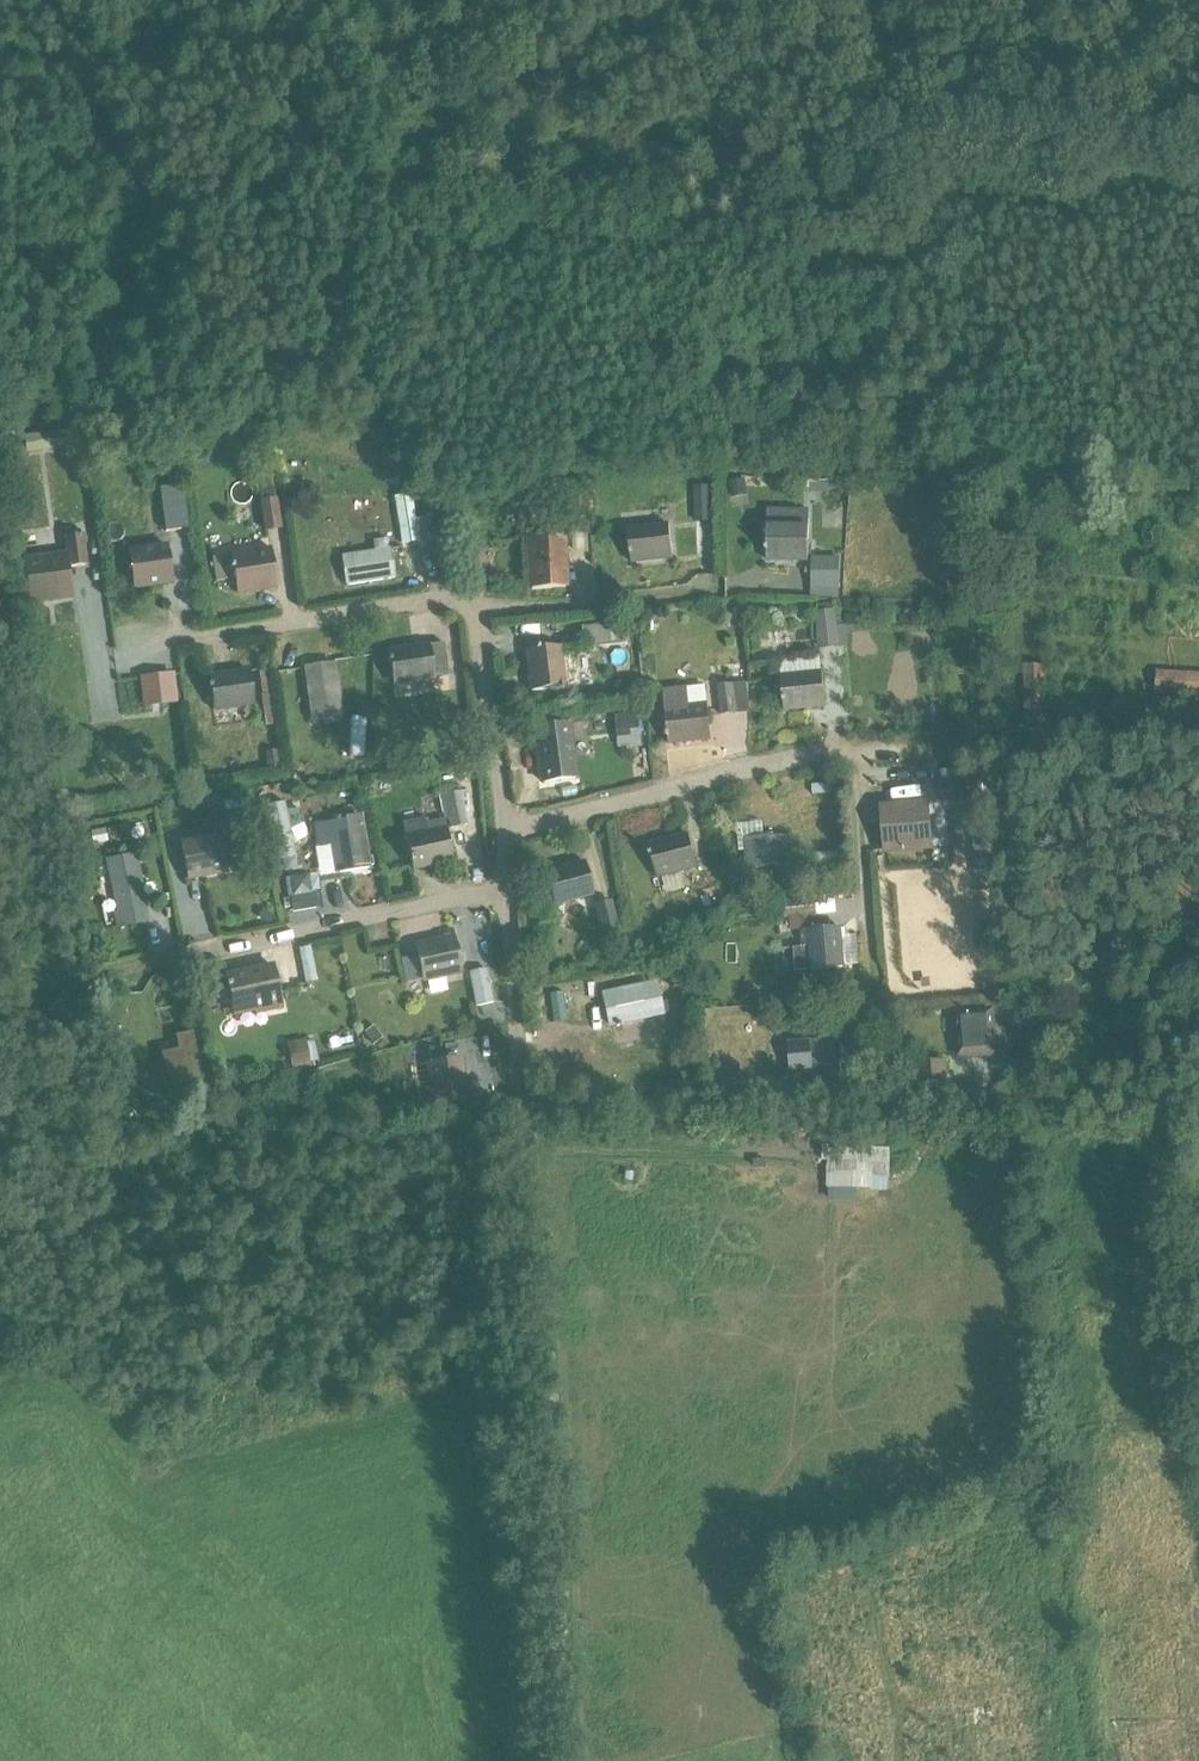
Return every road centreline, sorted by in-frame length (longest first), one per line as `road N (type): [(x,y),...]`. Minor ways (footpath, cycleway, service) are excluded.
road 1 (unclassified): [(570,1760),(506,893)]
road 2 (unclassified): [(506,832),(777,763),(857,751),(875,1004)]
road 3 (unclassified): [(506,893),(115,971)]
road 4 (unclassified): [(120,648),(471,598)]
road 5 (unclassified): [(471,598),(539,609),(716,592)]
road 6 (unclassified): [(506,832),(471,598)]
road 7 (track): [(0,1120),(20,1120),(13,1006),(47,989)]

